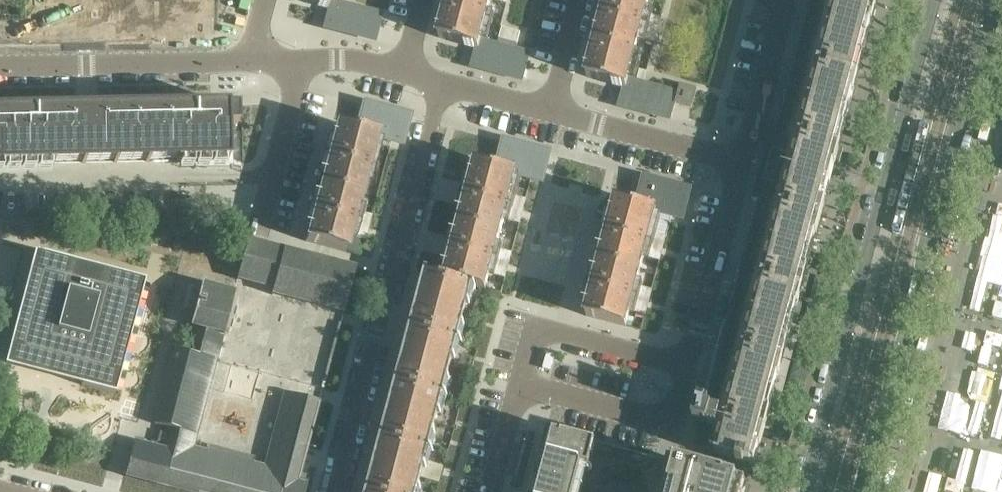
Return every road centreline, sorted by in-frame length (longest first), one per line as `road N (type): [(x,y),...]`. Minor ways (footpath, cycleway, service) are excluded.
road 1 (secondary): [(940,0),(802,491)]
road 2 (secondary): [(860,491),(993,0)]
road 3 (residential): [(334,491),(442,82)]
road 4 (residential): [(261,64),(0,69)]
road 5 (residential): [(519,384),(674,424),(689,363)]
road 6 (residential): [(689,363),(535,323),(519,384)]
road 7 (residential): [(689,363),(741,162)]
road 8 (residential): [(741,162),(551,111)]
road 9 (residential): [(782,0),(741,162)]
road 10 (residential): [(404,72),(356,60),(261,64)]

